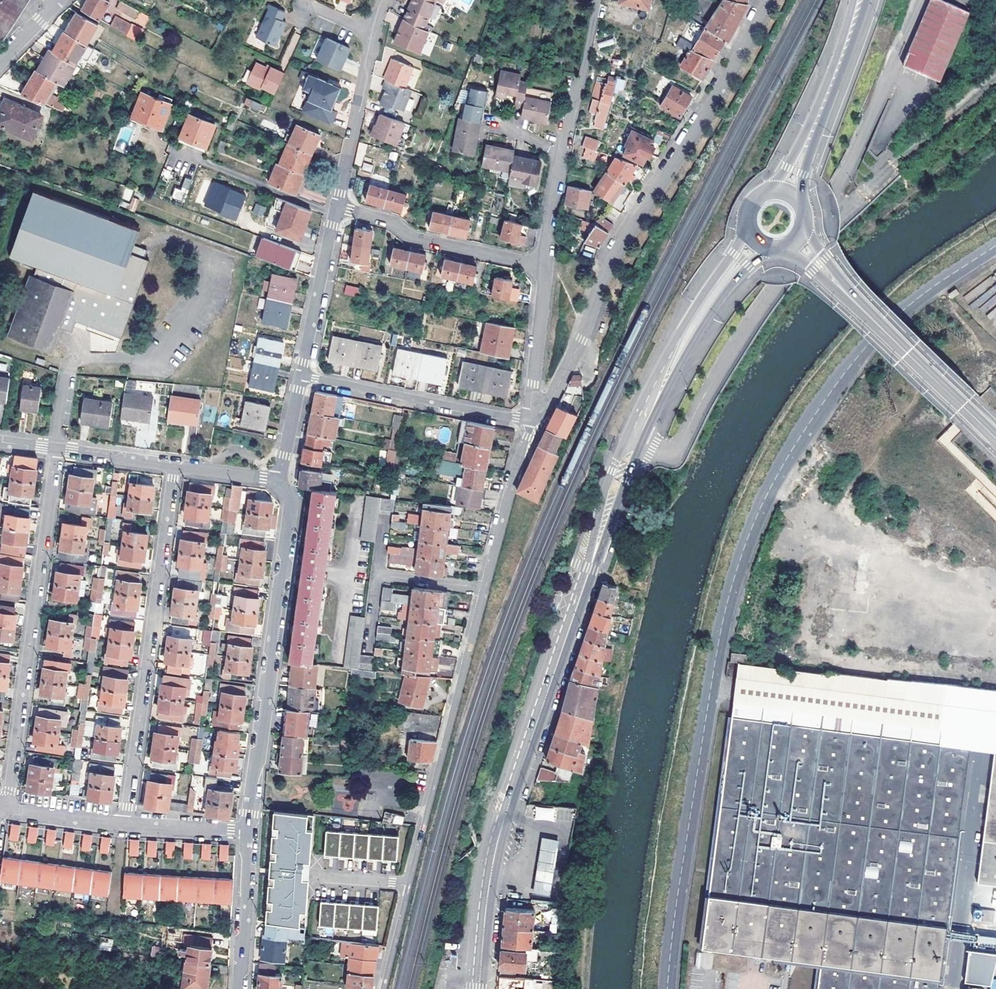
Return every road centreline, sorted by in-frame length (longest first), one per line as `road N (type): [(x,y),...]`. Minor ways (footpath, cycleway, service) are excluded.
road 1 (track): [(995,217),(920,265),(850,332),(763,451),(706,592),(657,844),(641,988)]
road 2 (residential): [(995,245),(869,343),(759,510),(714,661),(667,988)]
road 3 (residential): [(383,988),(530,421)]
road 4 (residential): [(768,0),(610,264),(555,392),(530,421)]
road 5 (secondary): [(599,532),(500,822),(475,988)]
road 6 (residential): [(173,466),(124,825)]
road 7 (residential): [(7,802),(55,449)]
road 8 (residential): [(248,831),(290,512),(278,483)]
road 9 (residential): [(530,421),(301,376)]
road 10 (tertiary): [(832,277),(995,439)]
road 11 (residential): [(337,206),(392,221),(415,239),(545,264)]
road 12 (secondary): [(746,232),(669,351),(658,389)]
road 13 (secondary): [(658,389),(725,292),(766,249)]
road 14 (residential): [(337,206),(372,33)]
road 15 (residential): [(301,376),(337,206)]
road 16 (residential): [(560,160),(597,0)]
road 17 (residential): [(530,421),(545,264)]
road 18 (residential): [(240,988),(248,831)]
road 19 (secondary): [(599,532),(658,389)]
road 20 (secondary): [(860,0),(807,142)]
road 21 (residential): [(124,825),(248,831)]
road 22 (residential): [(7,802),(124,825)]

